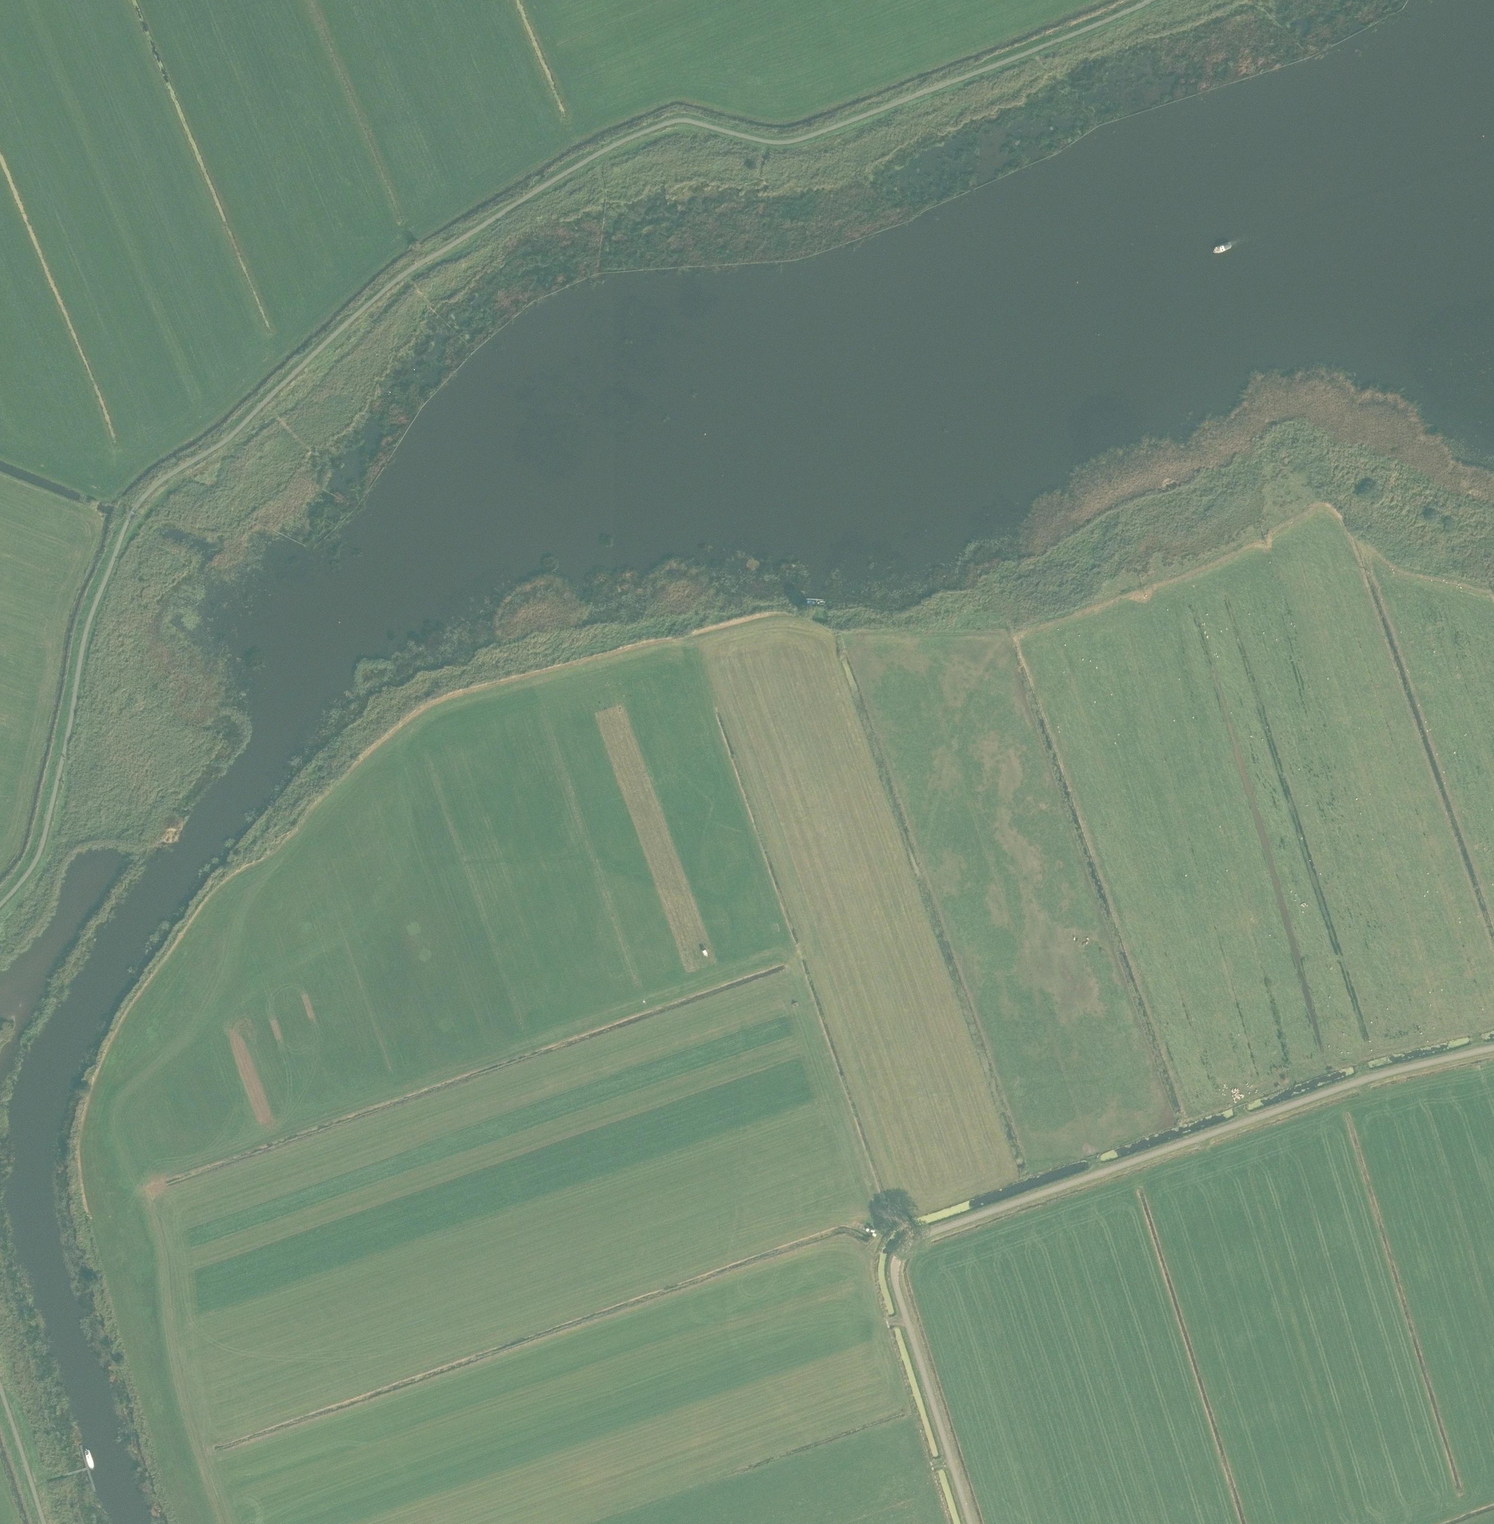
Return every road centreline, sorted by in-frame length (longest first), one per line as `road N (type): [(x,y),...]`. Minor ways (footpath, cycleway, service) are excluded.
road 1 (unclassified): [(969,1523),(895,1283),(906,1244),(1429,1060),(1493,1045)]

